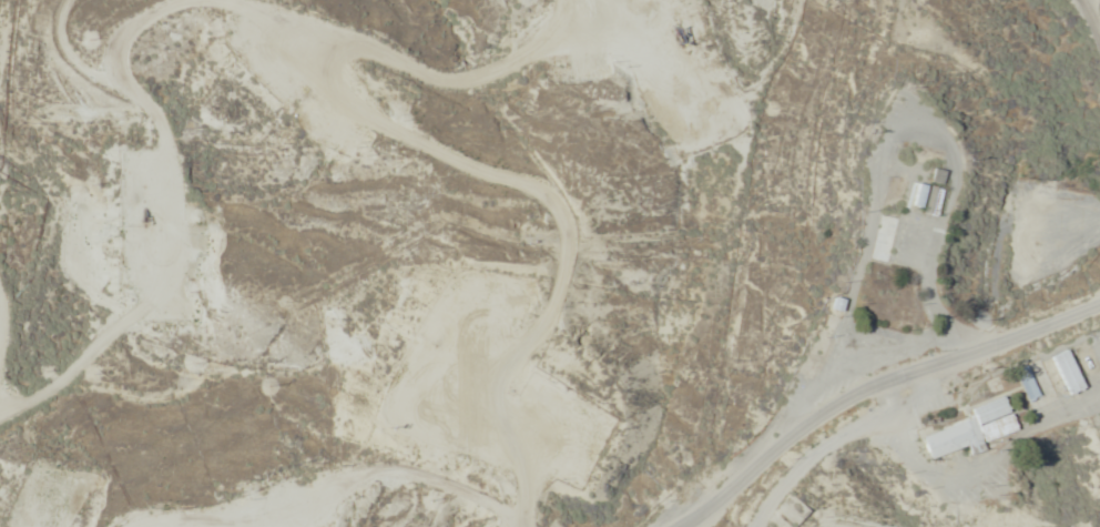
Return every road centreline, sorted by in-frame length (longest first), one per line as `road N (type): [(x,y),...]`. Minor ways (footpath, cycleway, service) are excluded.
road 1 (residential): [(689,526),(831,414),(879,388),(1099,309)]

